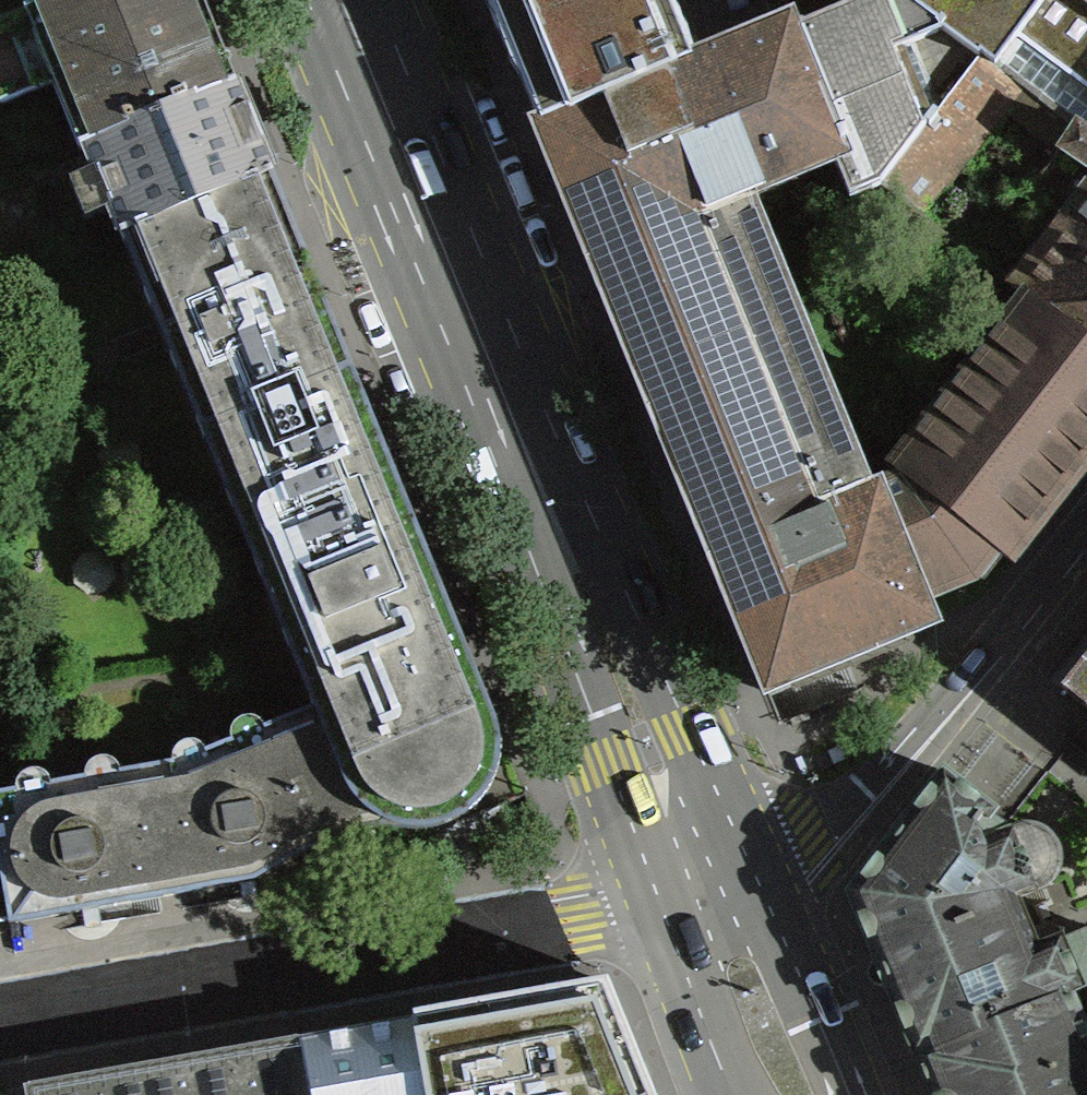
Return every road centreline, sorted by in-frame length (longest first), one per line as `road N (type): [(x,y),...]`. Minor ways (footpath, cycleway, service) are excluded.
road 1 (unclassified): [(0,1032),(534,939),(659,901)]
road 2 (secondary): [(343,0),(524,444)]
road 3 (secondary): [(750,865),(619,596),(524,444)]
road 4 (secondary): [(524,444),(556,616),(659,901)]
road 5 (unclassified): [(1086,542),(863,803),(750,865)]
road 6 (secondary): [(849,1094),(750,865)]
road 7 (secondary): [(659,901),(735,1094)]

